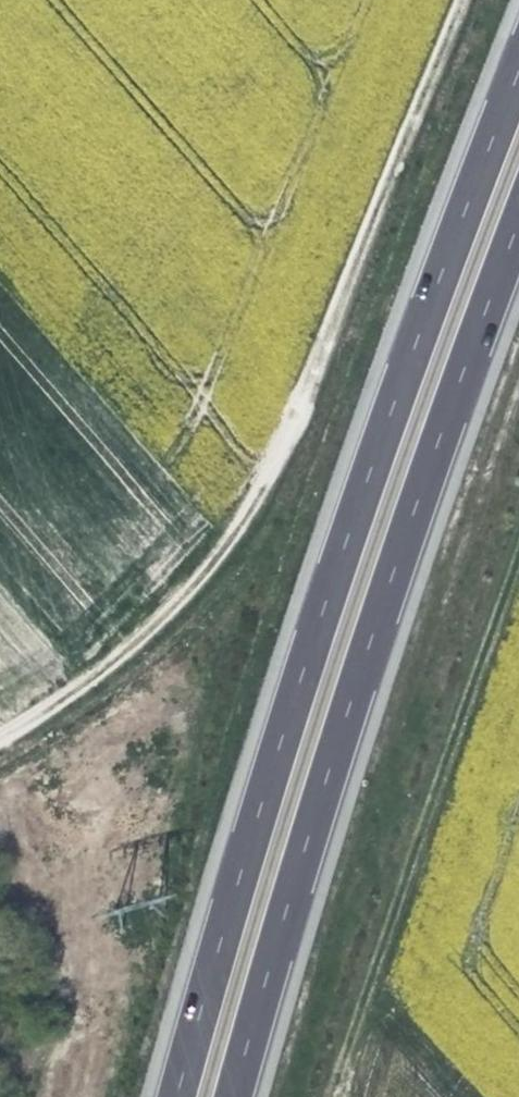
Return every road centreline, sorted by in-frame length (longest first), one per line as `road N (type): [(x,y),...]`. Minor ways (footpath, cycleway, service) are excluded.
road 1 (motorway): [(518,76),(450,245),(281,725),(180,1096)]
road 2 (motorway): [(240,1096),(341,736),(518,224)]
road 3 (track): [(467,0),(275,482),(131,641),(0,738)]

